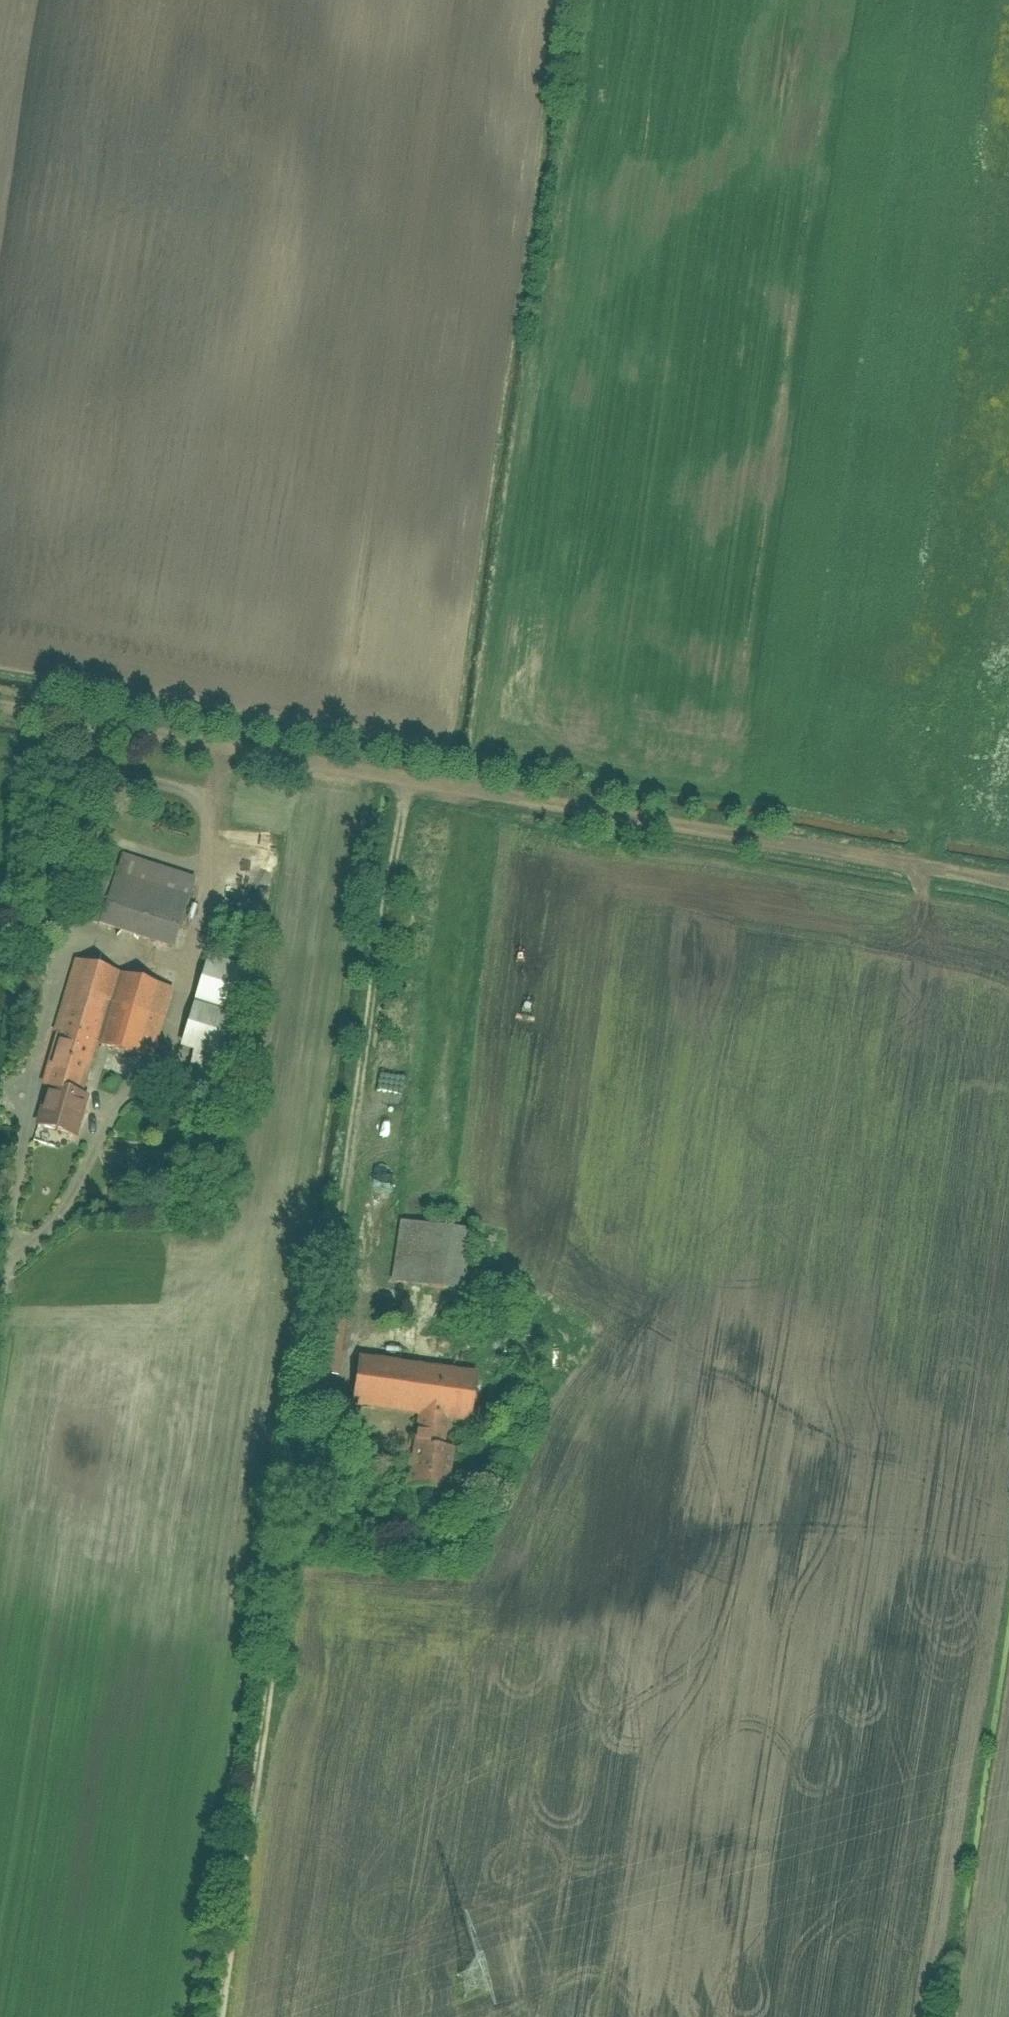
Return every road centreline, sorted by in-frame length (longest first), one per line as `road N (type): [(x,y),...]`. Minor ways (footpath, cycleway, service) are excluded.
road 1 (track): [(1008,873),(0,699)]
road 2 (track): [(406,769),(335,1287),(364,1346)]
road 3 (track): [(84,713),(84,767),(212,801),(215,853),(160,1073),(126,1092),(101,1131)]
road 4 (track): [(0,1270),(60,1214),(101,1131)]

